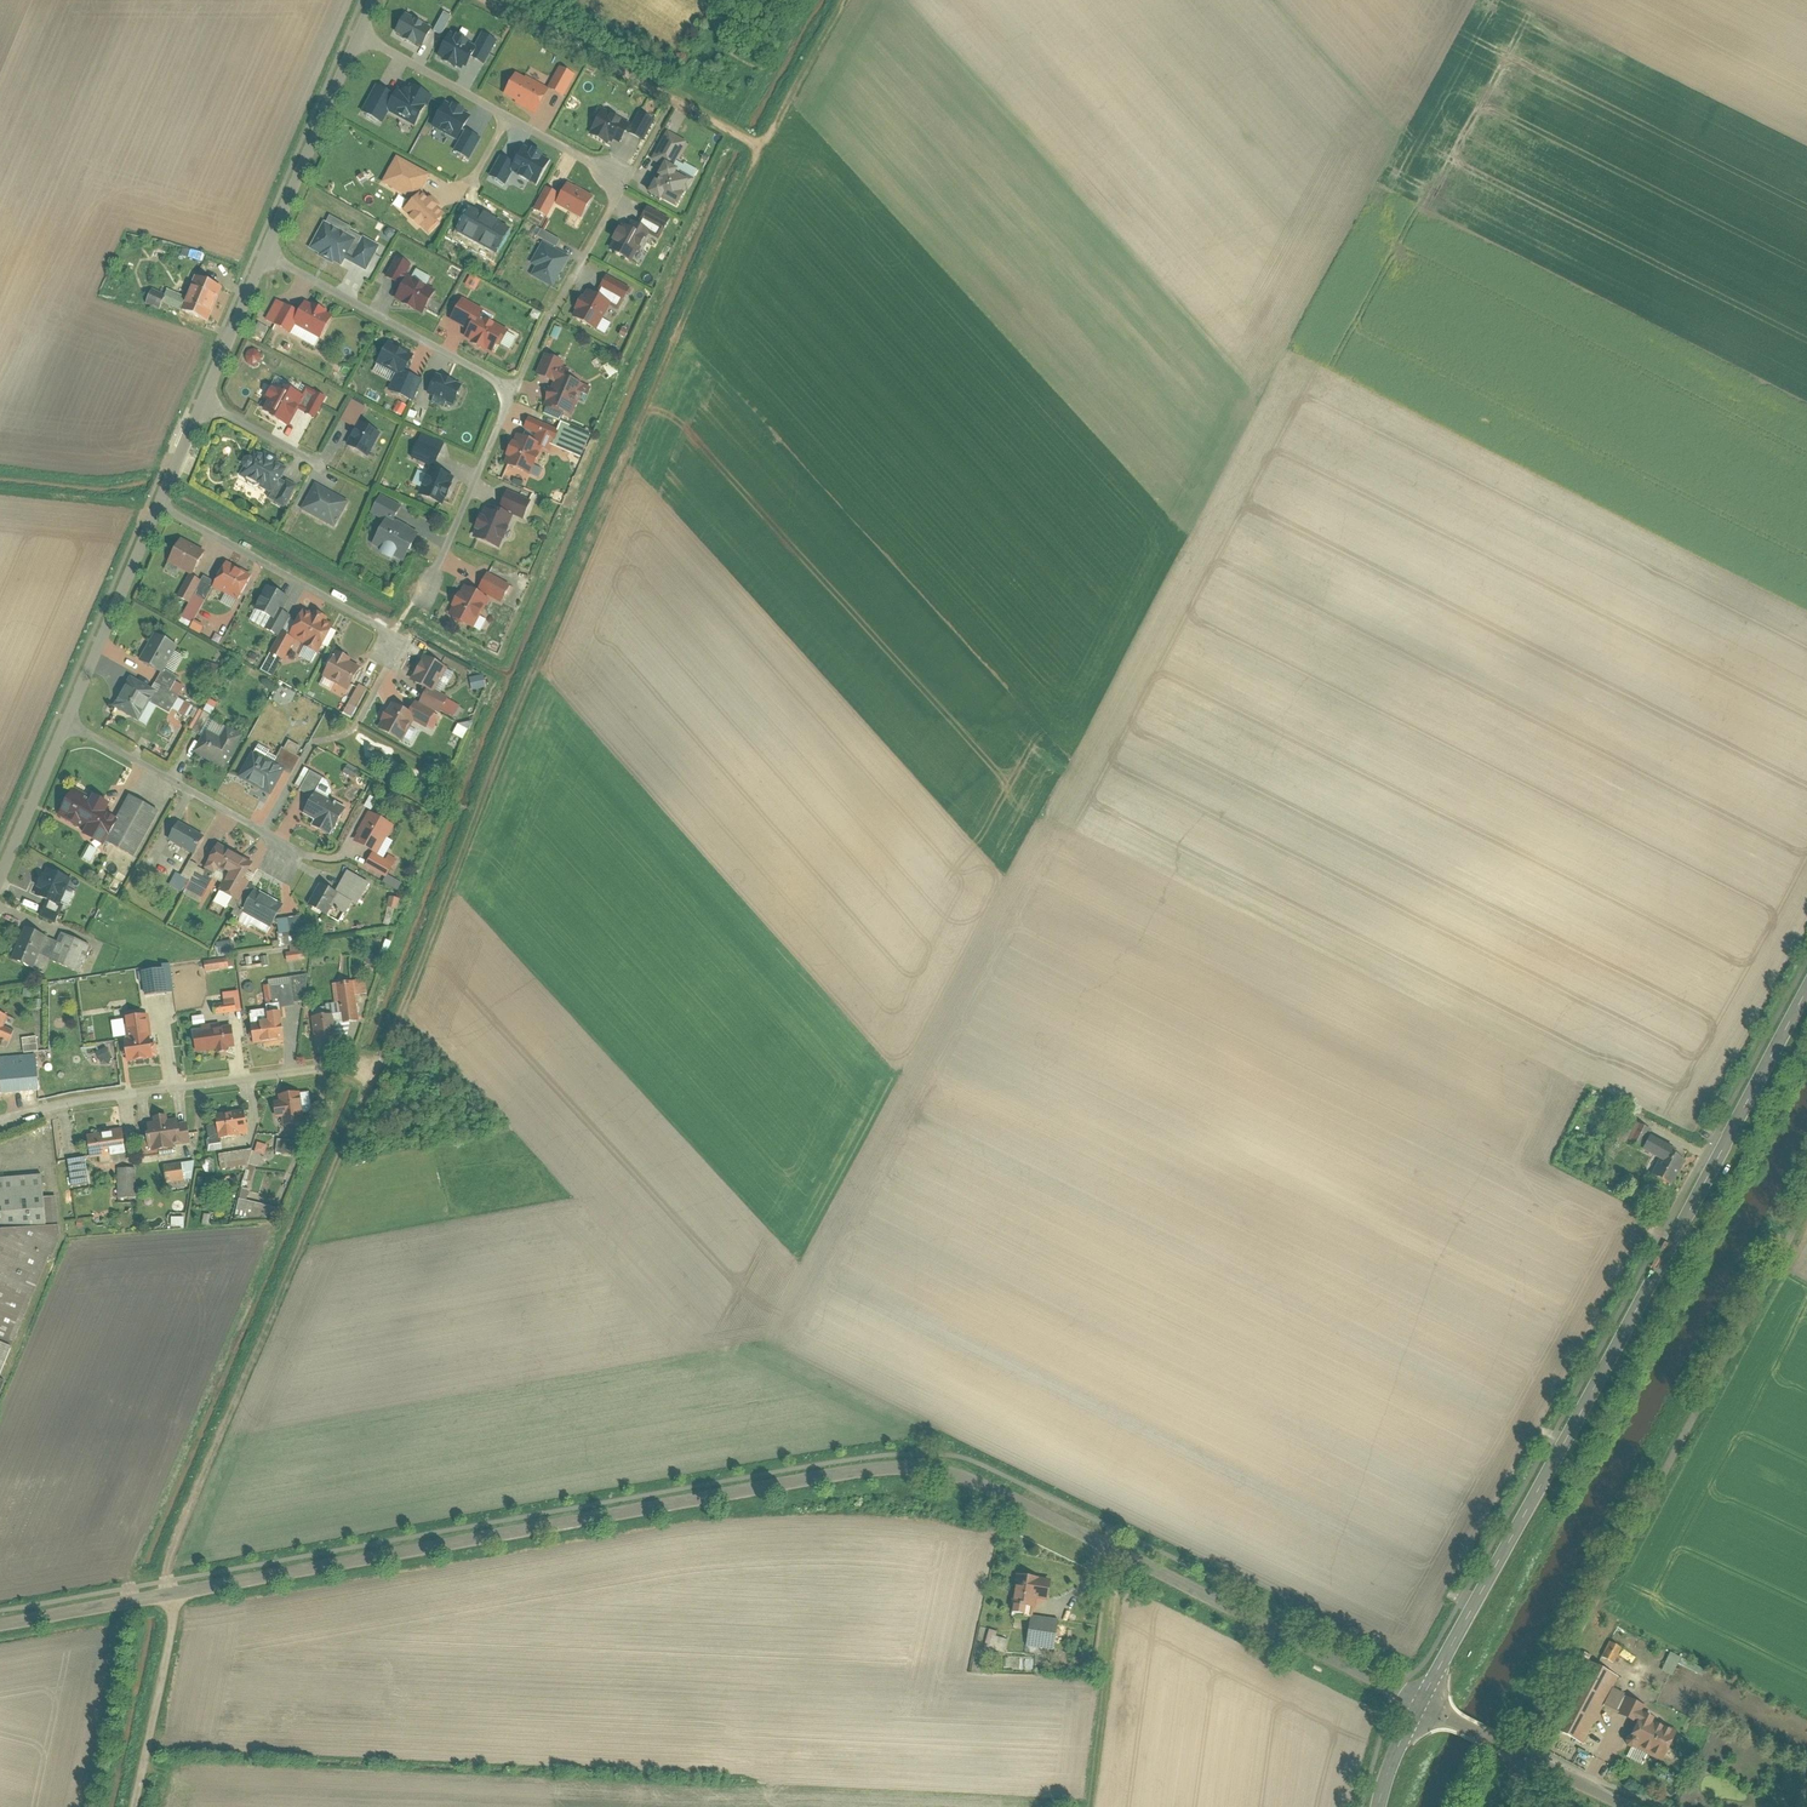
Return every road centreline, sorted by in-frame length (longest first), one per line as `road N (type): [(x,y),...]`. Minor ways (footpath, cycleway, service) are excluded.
road 1 (track): [(172,1589),(168,1564),(180,1527),(748,141),(828,0)]
road 2 (tertiary): [(0,1623),(892,1464),(980,1484),(1417,1703)]
road 3 (tertiary): [(1417,1703),(1806,991)]
road 4 (unclassified): [(1806,1174),(1502,1744)]
road 5 (residential): [(266,258),(513,391),(429,586)]
road 6 (residential): [(0,1120),(322,1066),(367,1070)]
road 7 (track): [(748,141),(484,0)]
road 8 (residential): [(164,505),(394,640),(397,655)]
road 9 (residential): [(565,296),(628,180),(510,117)]
road 10 (track): [(1111,1547),(1077,1806)]
road 11 (residential): [(71,725),(285,846)]
road 12 (unclassified): [(164,505),(71,725)]
road 13 (unclassified): [(361,39),(266,258)]
road 14 (track): [(172,1589),(133,1806)]
road 15 (unclassified): [(71,725),(0,885)]
road 16 (residential): [(510,117),(361,39)]
road 17 (unclassified): [(266,258),(203,406)]
road 18 (tertiary): [(1630,1806),(1502,1744)]
road 19 (residential): [(203,406),(325,472)]

